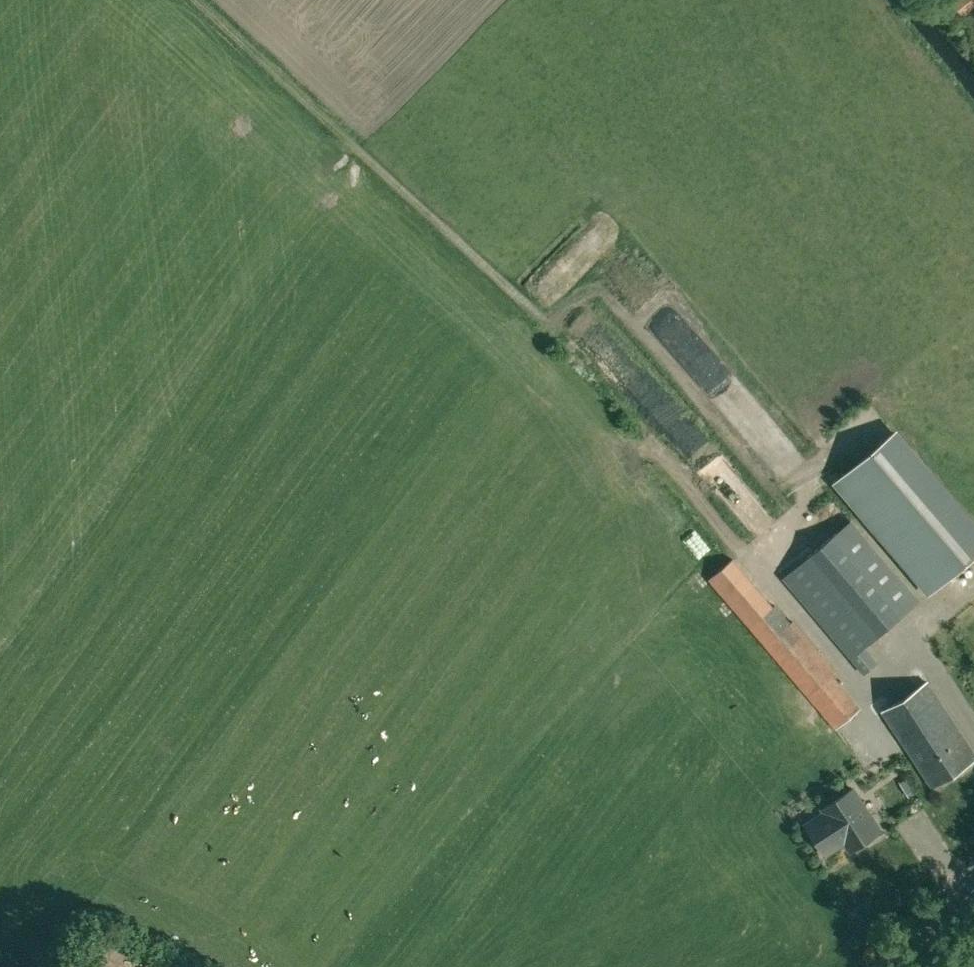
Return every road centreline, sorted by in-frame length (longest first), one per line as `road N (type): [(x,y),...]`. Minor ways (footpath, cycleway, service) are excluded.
road 1 (tertiary): [(889,966),(973,882)]

